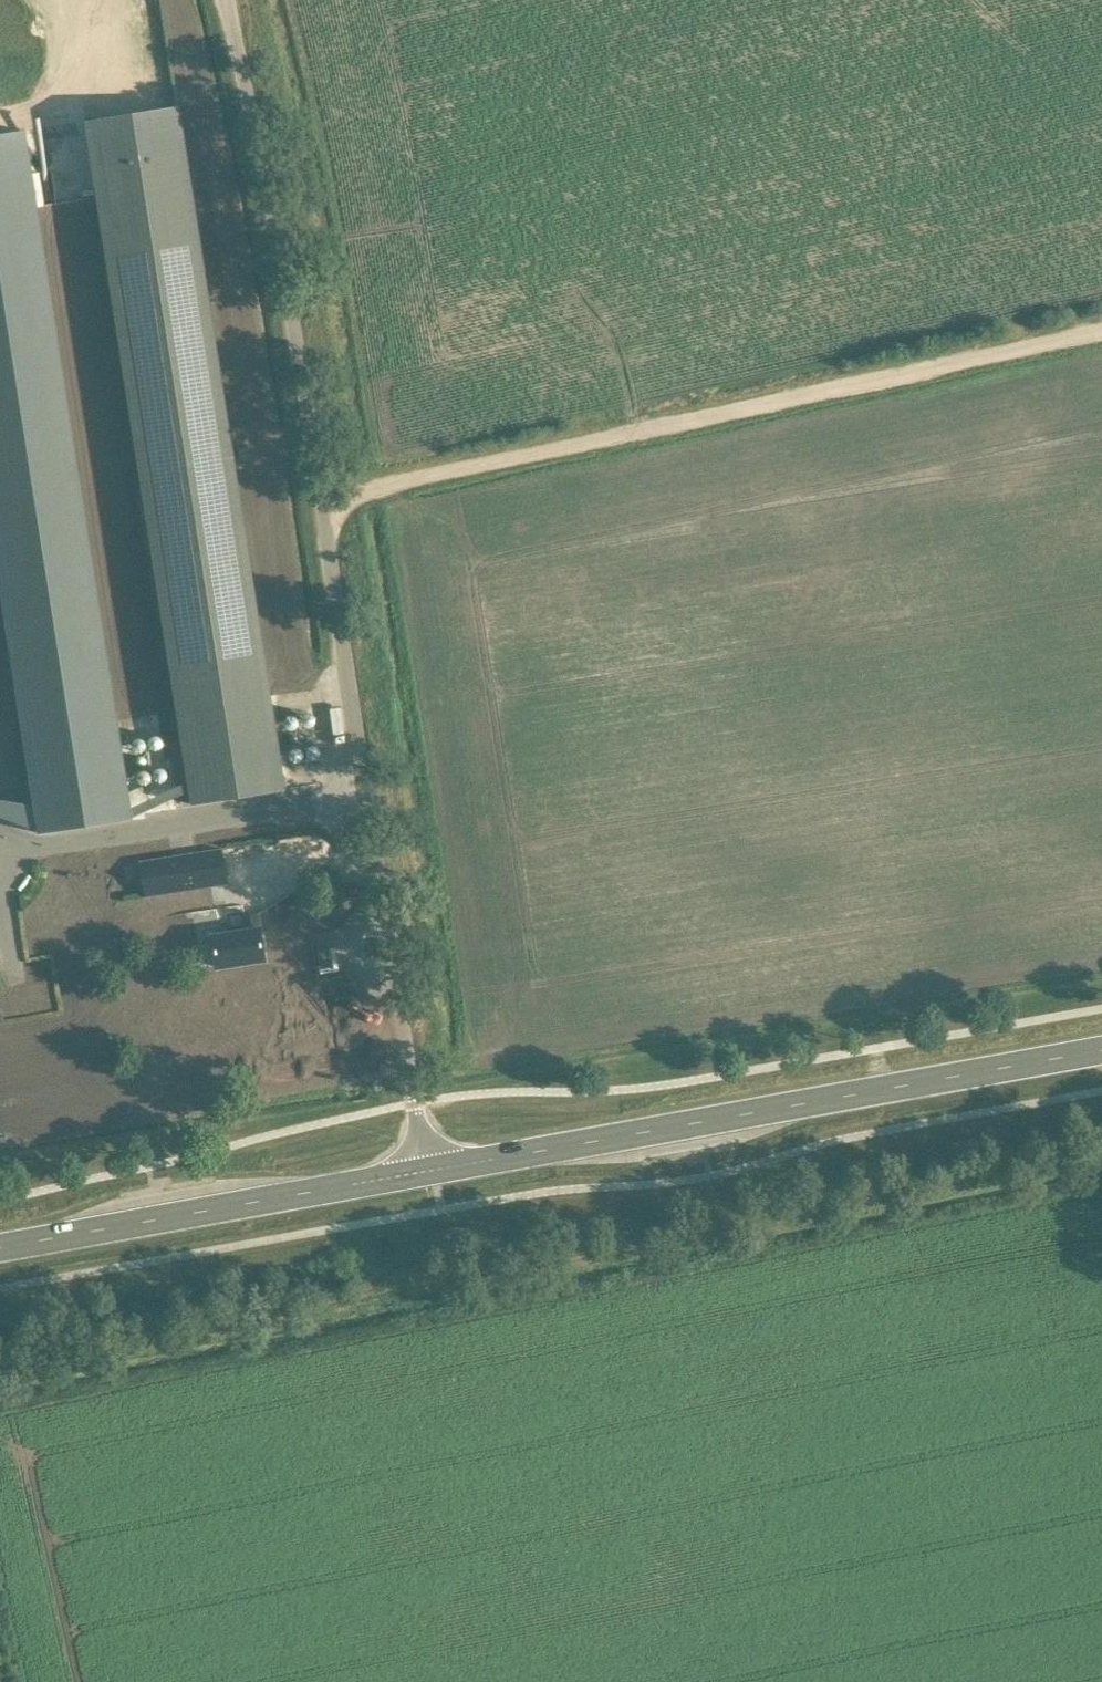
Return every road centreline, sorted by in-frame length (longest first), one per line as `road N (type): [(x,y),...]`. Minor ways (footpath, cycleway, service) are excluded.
road 1 (unclassified): [(434,1170),(326,506),(229,0)]
road 2 (track): [(1101,332),(326,506)]
road 3 (primary): [(434,1170),(1101,1048)]
road 4 (primary): [(0,1248),(434,1170)]

